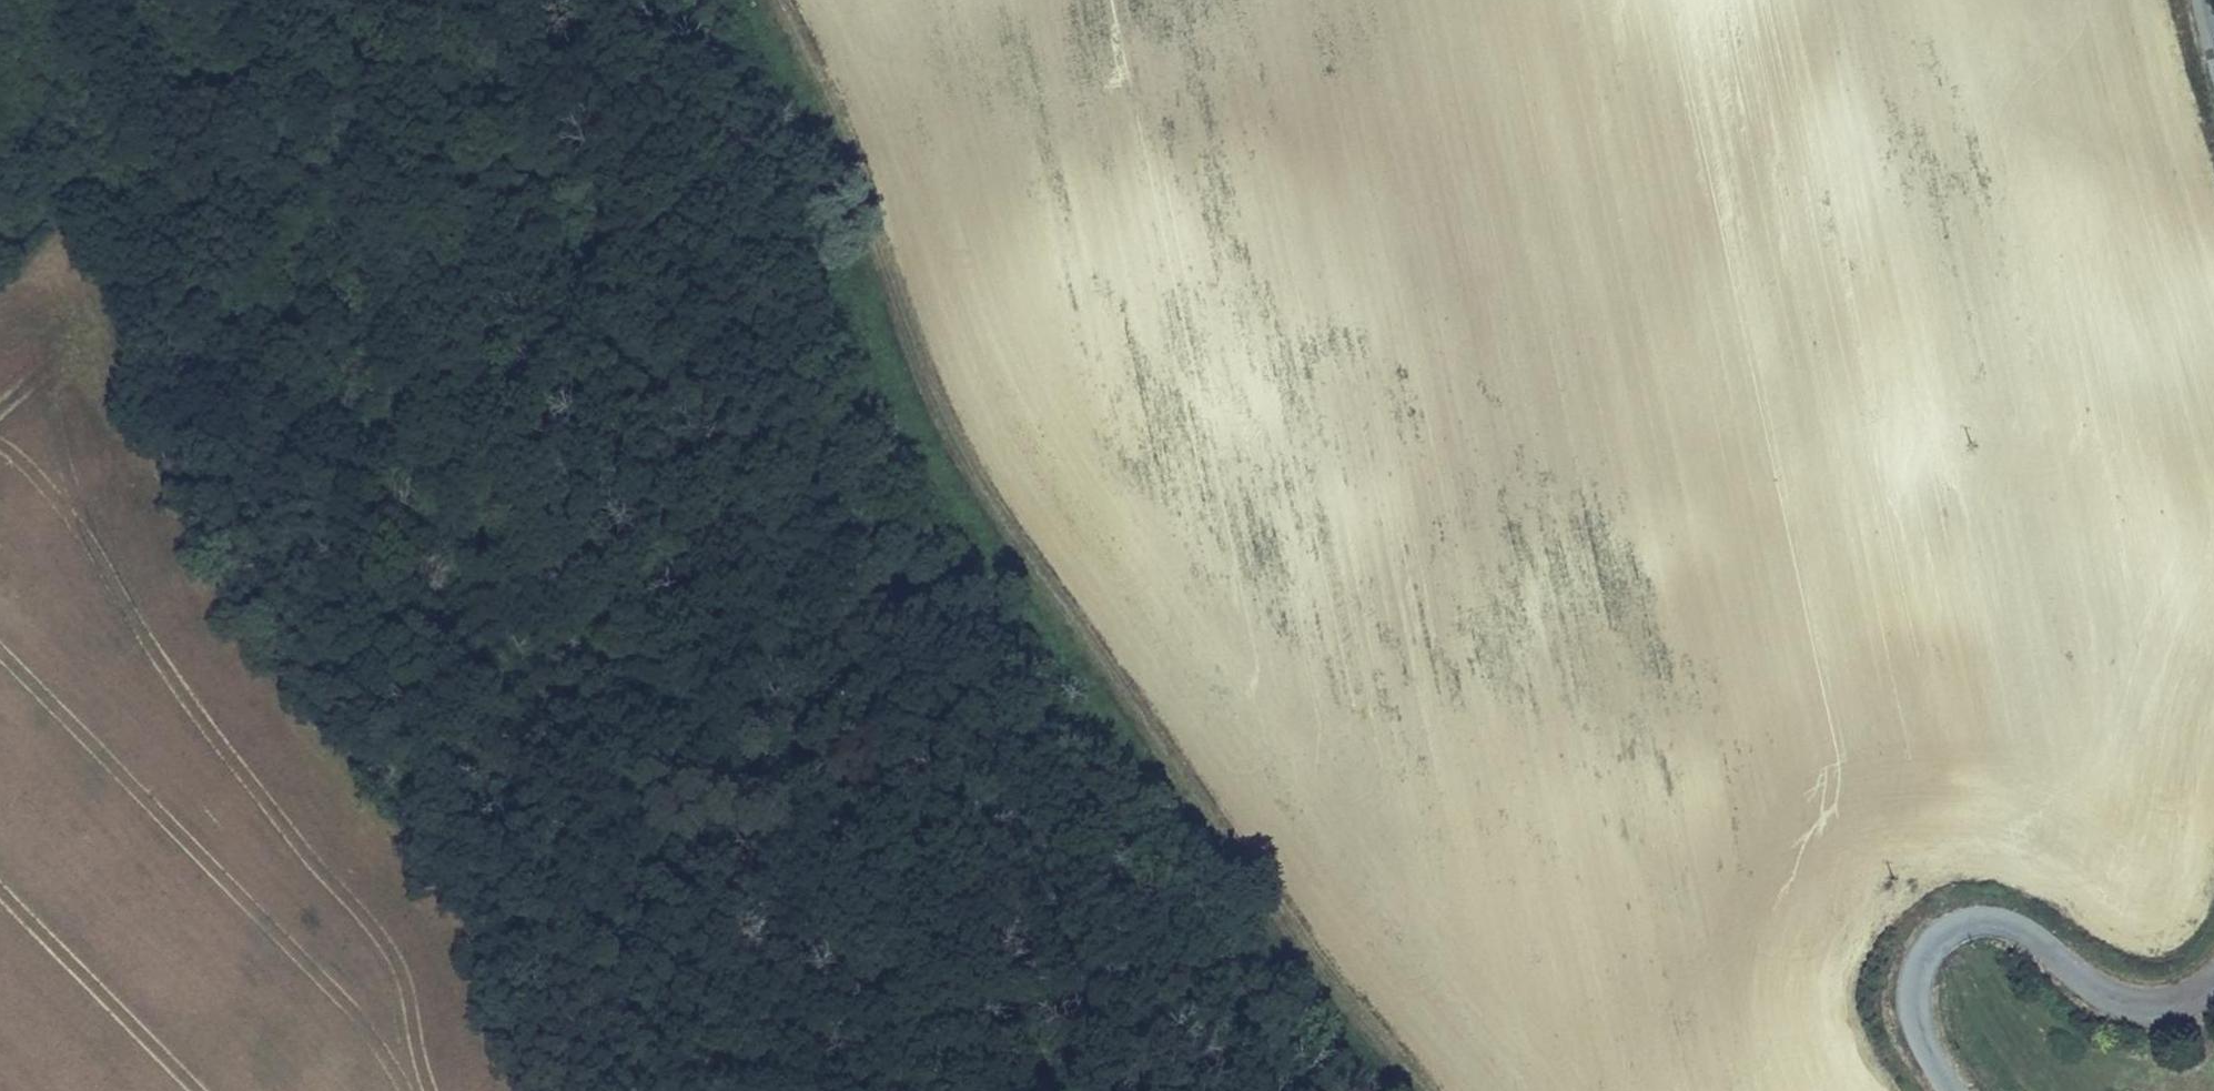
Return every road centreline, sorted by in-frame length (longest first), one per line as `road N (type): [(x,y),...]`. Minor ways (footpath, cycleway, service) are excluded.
road 1 (track): [(748,0),(832,146),(918,384),(1017,549),(1417,1090)]
road 2 (tertiary): [(1955,1090),(1934,1060),(1920,1014),(1922,987),(1940,937),(1971,920),(2025,929),(2111,993),(2137,1001),(2198,995),(2213,984)]

